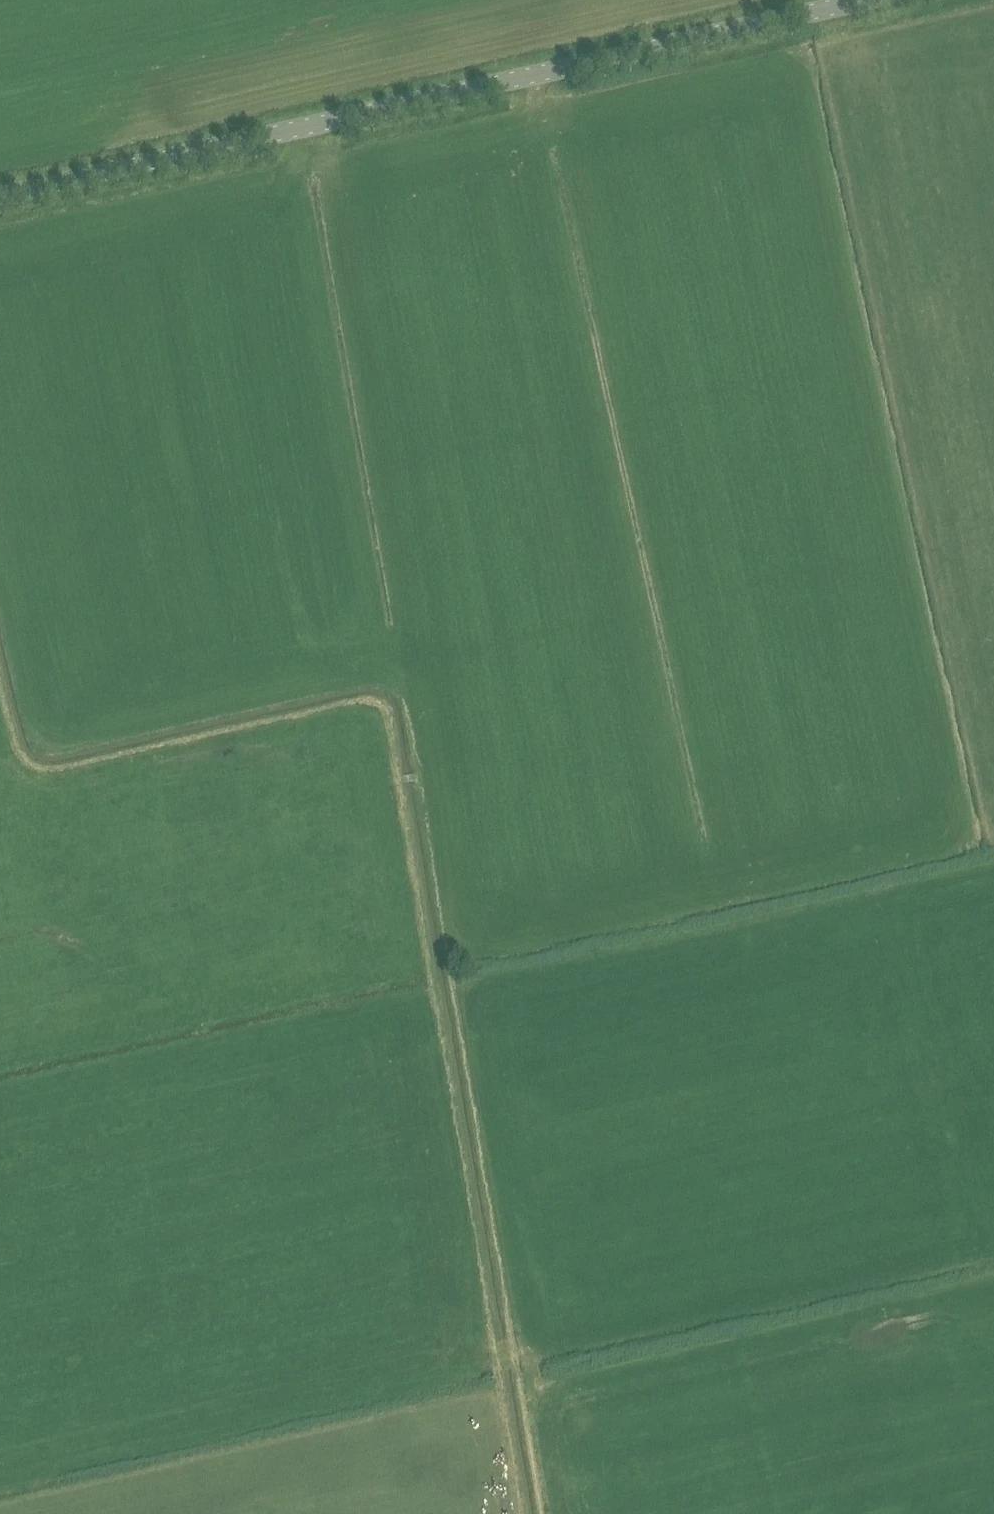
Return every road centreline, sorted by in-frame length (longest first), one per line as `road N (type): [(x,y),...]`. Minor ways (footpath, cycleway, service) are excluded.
road 1 (tertiary): [(0,202),(893,0)]

